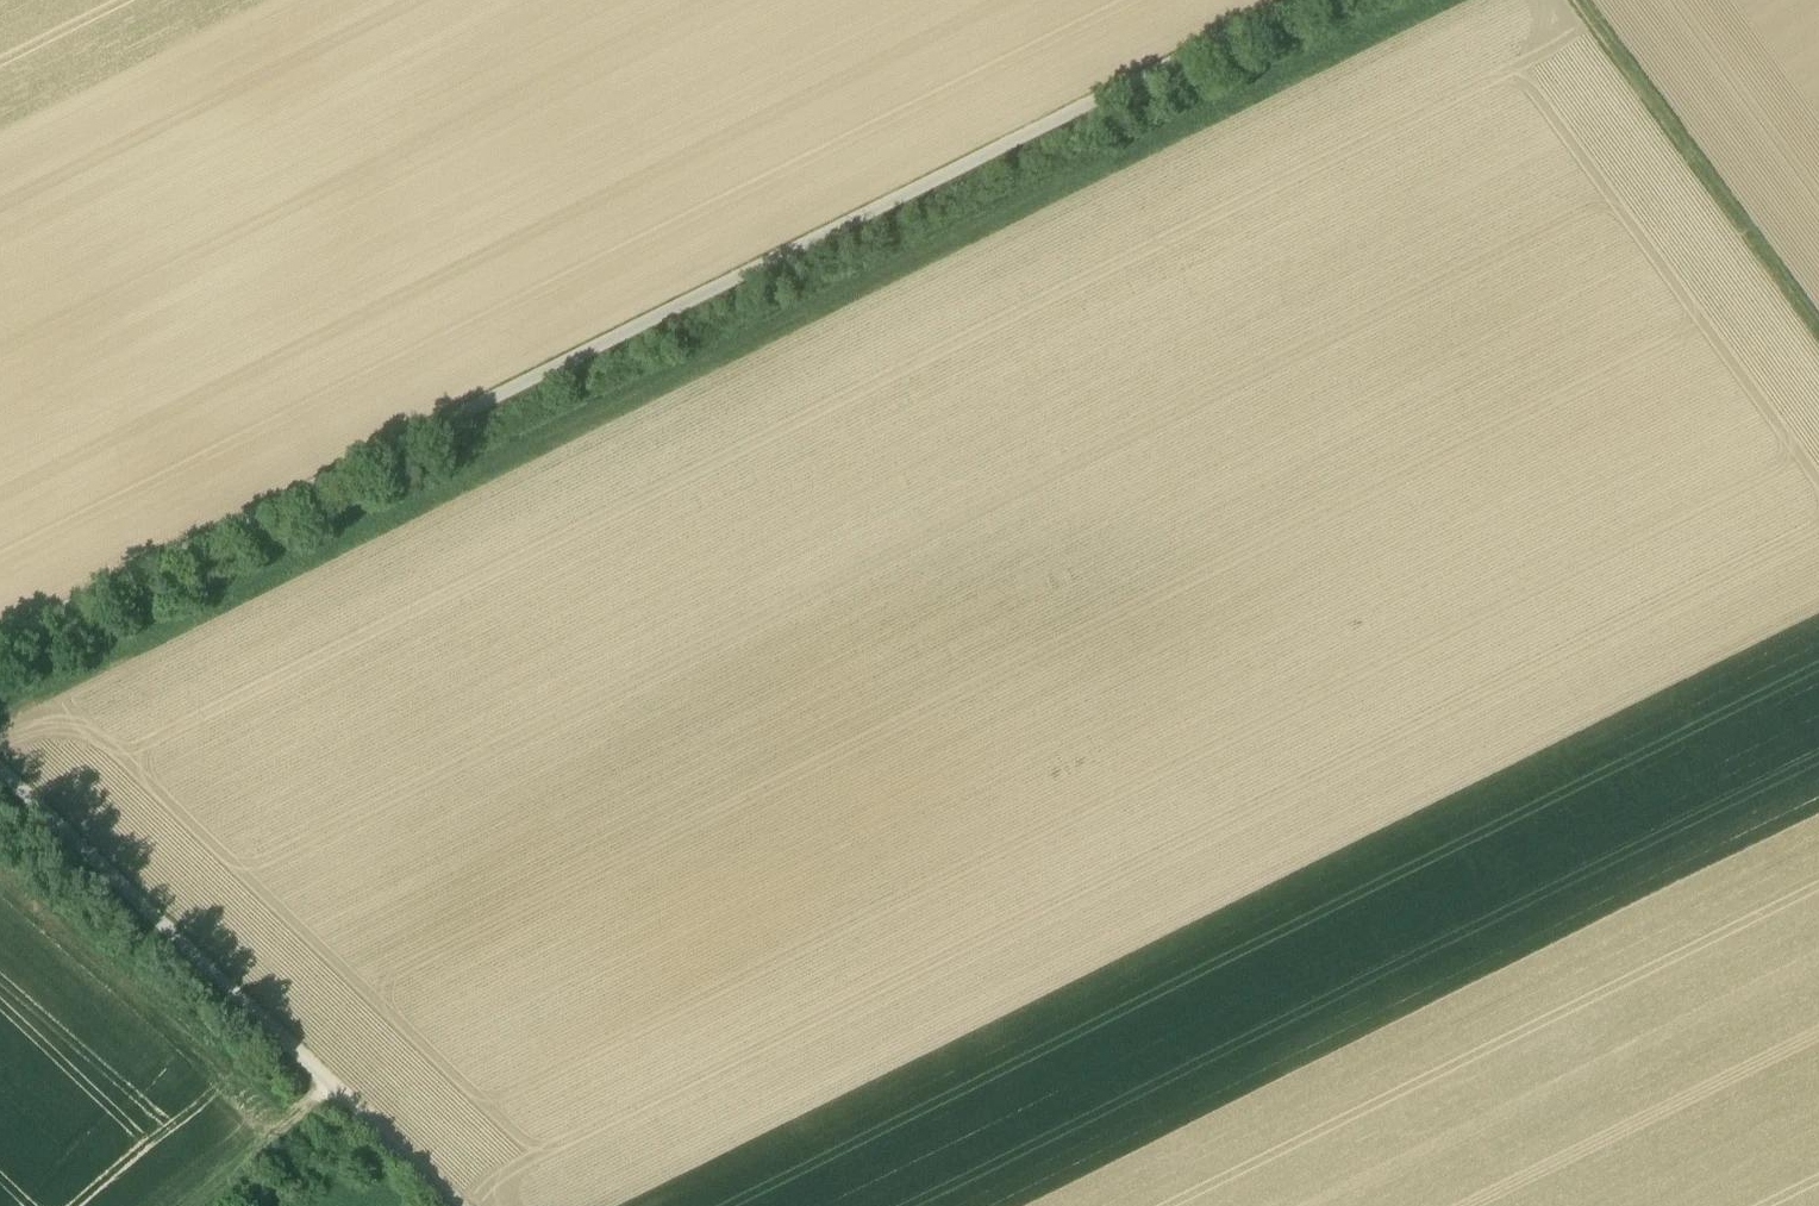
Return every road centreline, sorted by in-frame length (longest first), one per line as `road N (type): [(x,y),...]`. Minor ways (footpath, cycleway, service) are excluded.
road 1 (track): [(0,648),(680,322),(1322,0)]
road 2 (track): [(0,773),(445,1205)]
road 3 (track): [(1818,327),(1585,0)]

